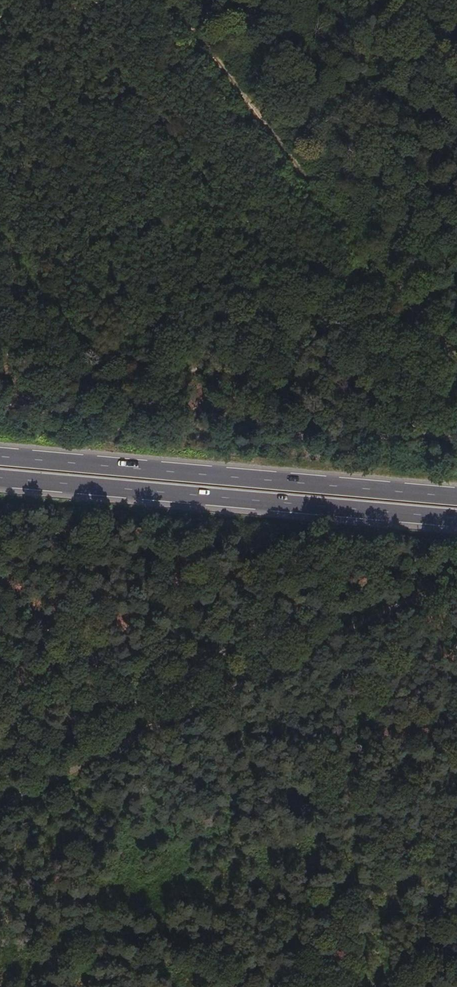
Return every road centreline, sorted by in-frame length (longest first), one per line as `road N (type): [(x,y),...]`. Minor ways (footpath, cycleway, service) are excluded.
road 1 (track): [(456,580),(0,809)]
road 2 (primary): [(0,477),(456,517)]
road 3 (primary): [(456,496),(0,457)]

